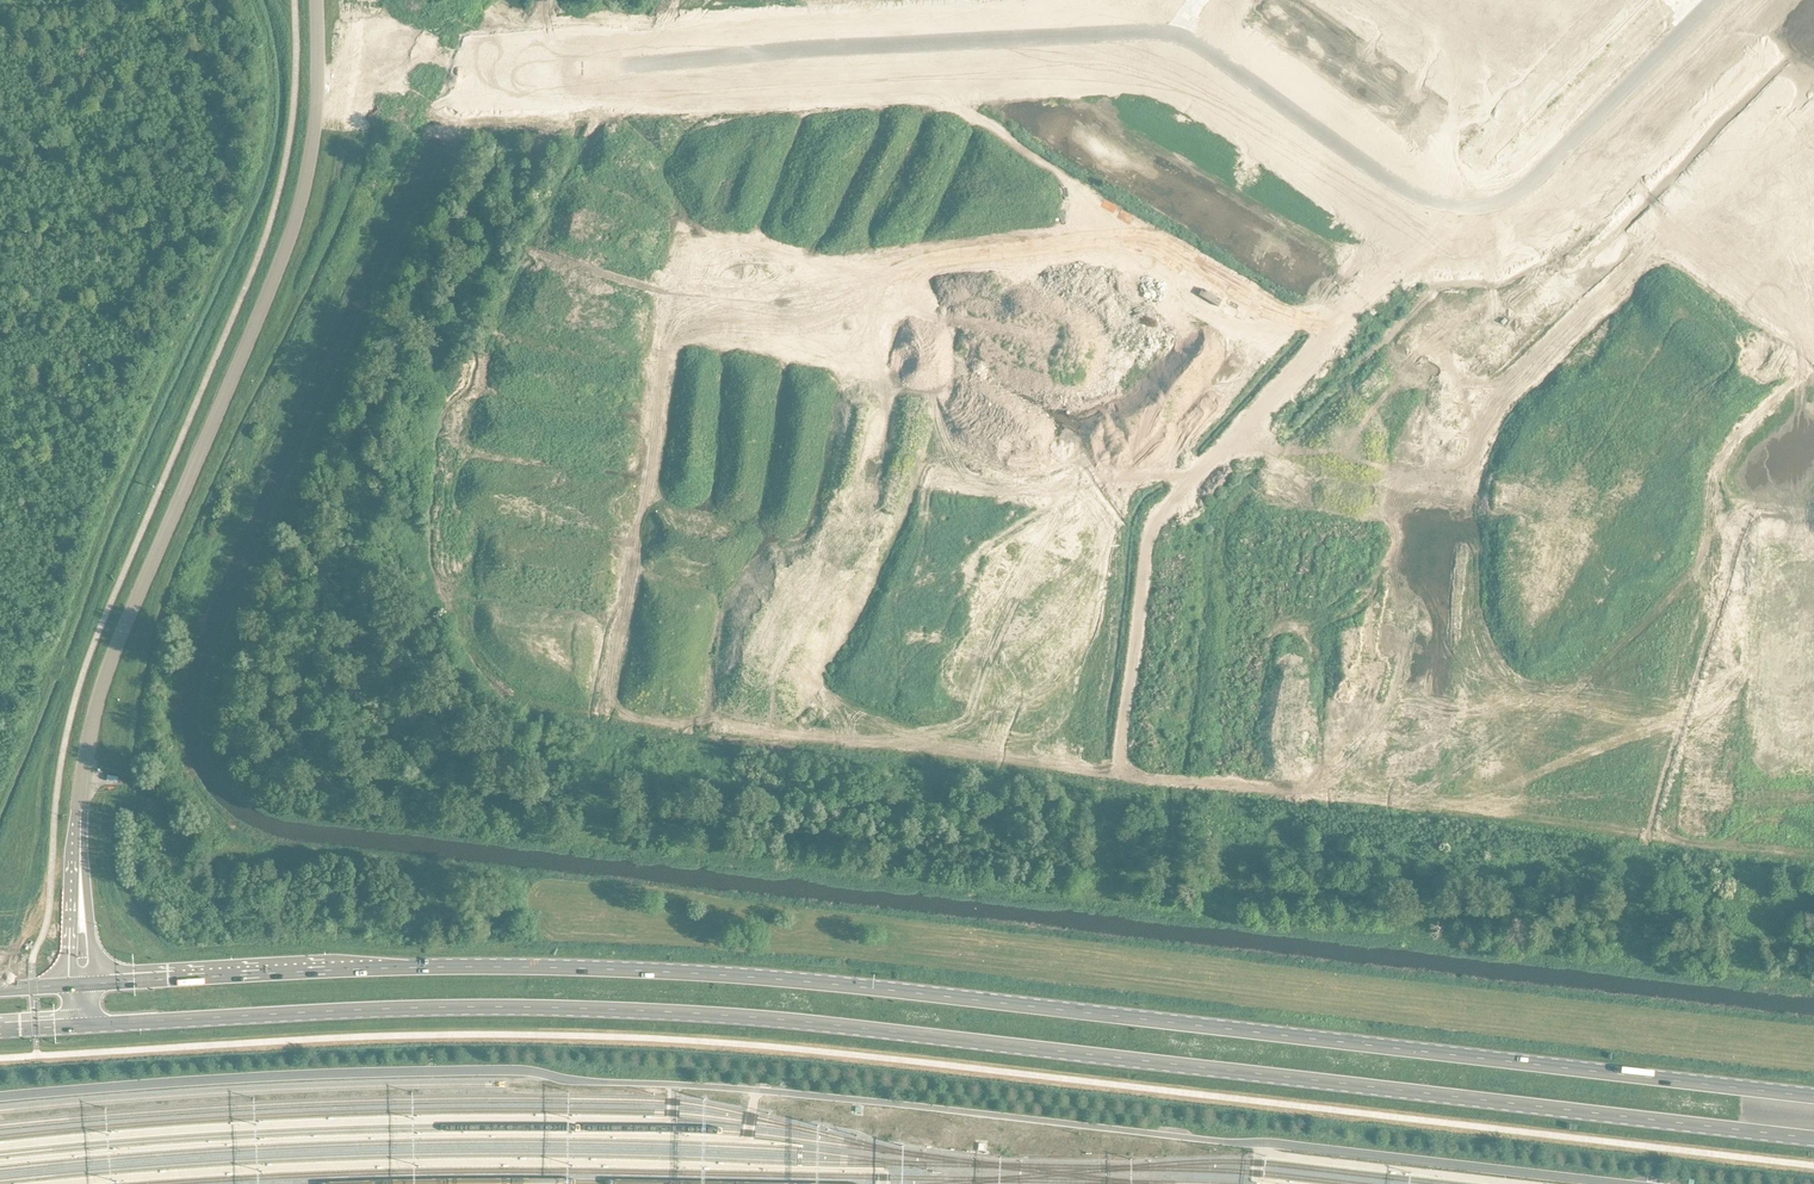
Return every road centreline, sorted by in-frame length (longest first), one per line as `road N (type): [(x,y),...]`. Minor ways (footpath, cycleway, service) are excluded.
road 1 (primary): [(87,1030),(395,1013),(720,1019),(1813,1143)]
road 2 (primary): [(1813,1101),(797,984),(504,970),(94,988)]
road 3 (unclassified): [(330,84),(391,96),(1154,57),(1210,81),(1430,236),(1474,247),(1534,212),(1745,0)]
road 4 (unclassified): [(1687,0),(1512,177),(1460,198),(1418,183),(1220,40),(1163,21),(315,53)]
road 5 (tertiary): [(97,713),(293,229)]
road 6 (tertiary): [(97,713),(83,782),(82,900)]
road 7 (tertiary): [(293,229),(308,197),(330,84)]
road 8 (tertiary): [(311,84),(293,229)]

